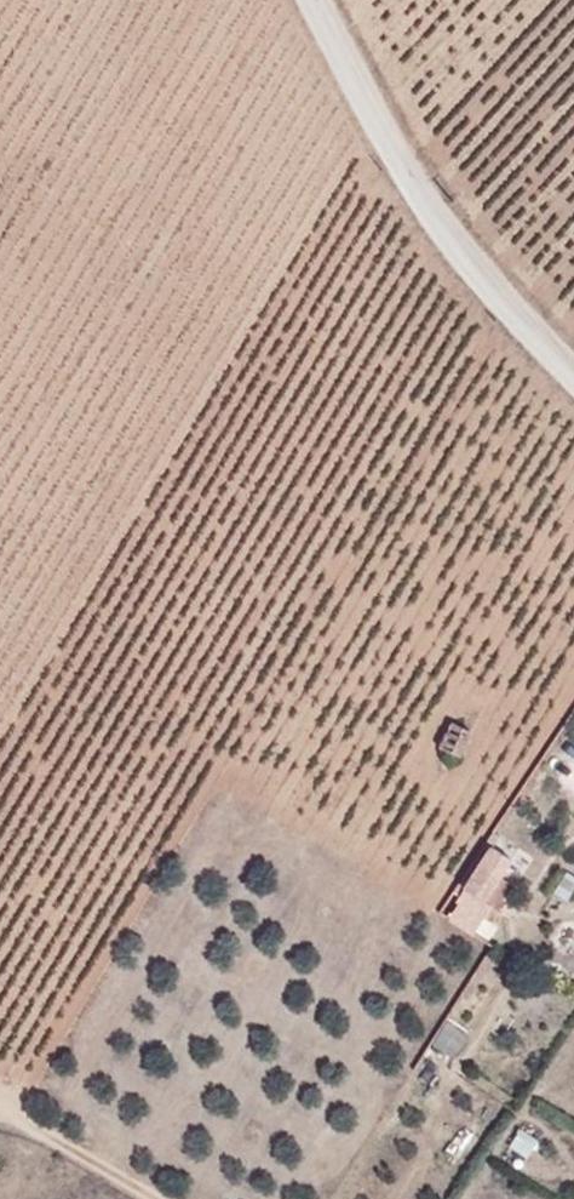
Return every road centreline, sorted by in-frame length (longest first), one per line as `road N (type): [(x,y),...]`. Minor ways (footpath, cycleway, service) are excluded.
road 1 (unclassified): [(310,0),(386,139),(489,286),(573,369)]
road 2 (track): [(0,1113),(153,1198)]

